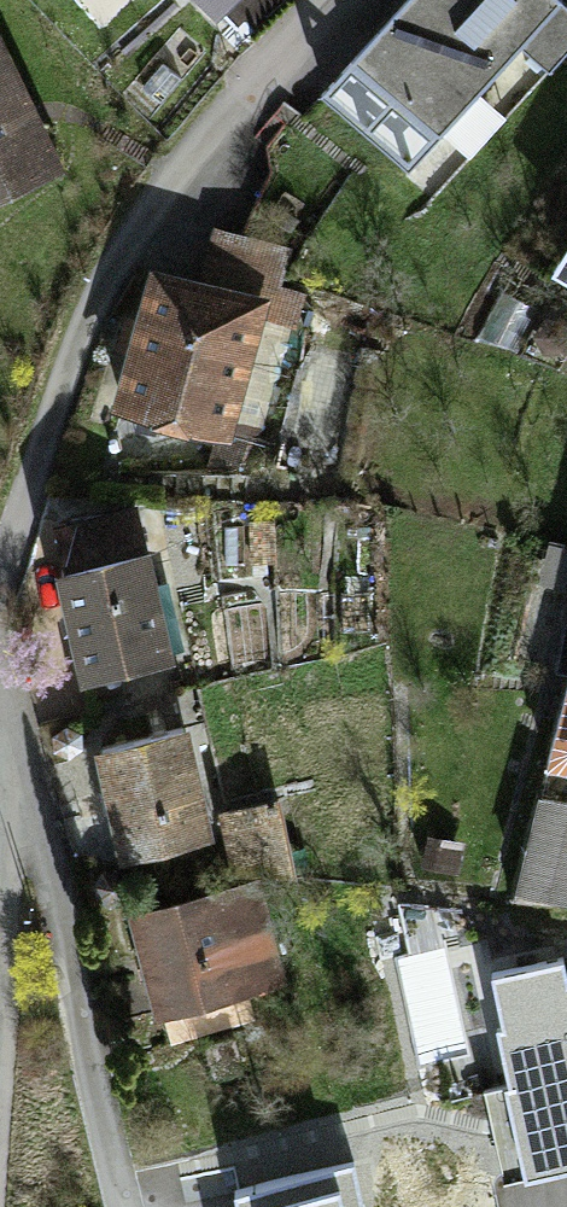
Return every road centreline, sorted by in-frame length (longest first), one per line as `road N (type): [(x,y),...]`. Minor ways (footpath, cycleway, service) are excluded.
road 1 (residential): [(0,621),(14,541),(104,284),(176,155),(332,0)]

